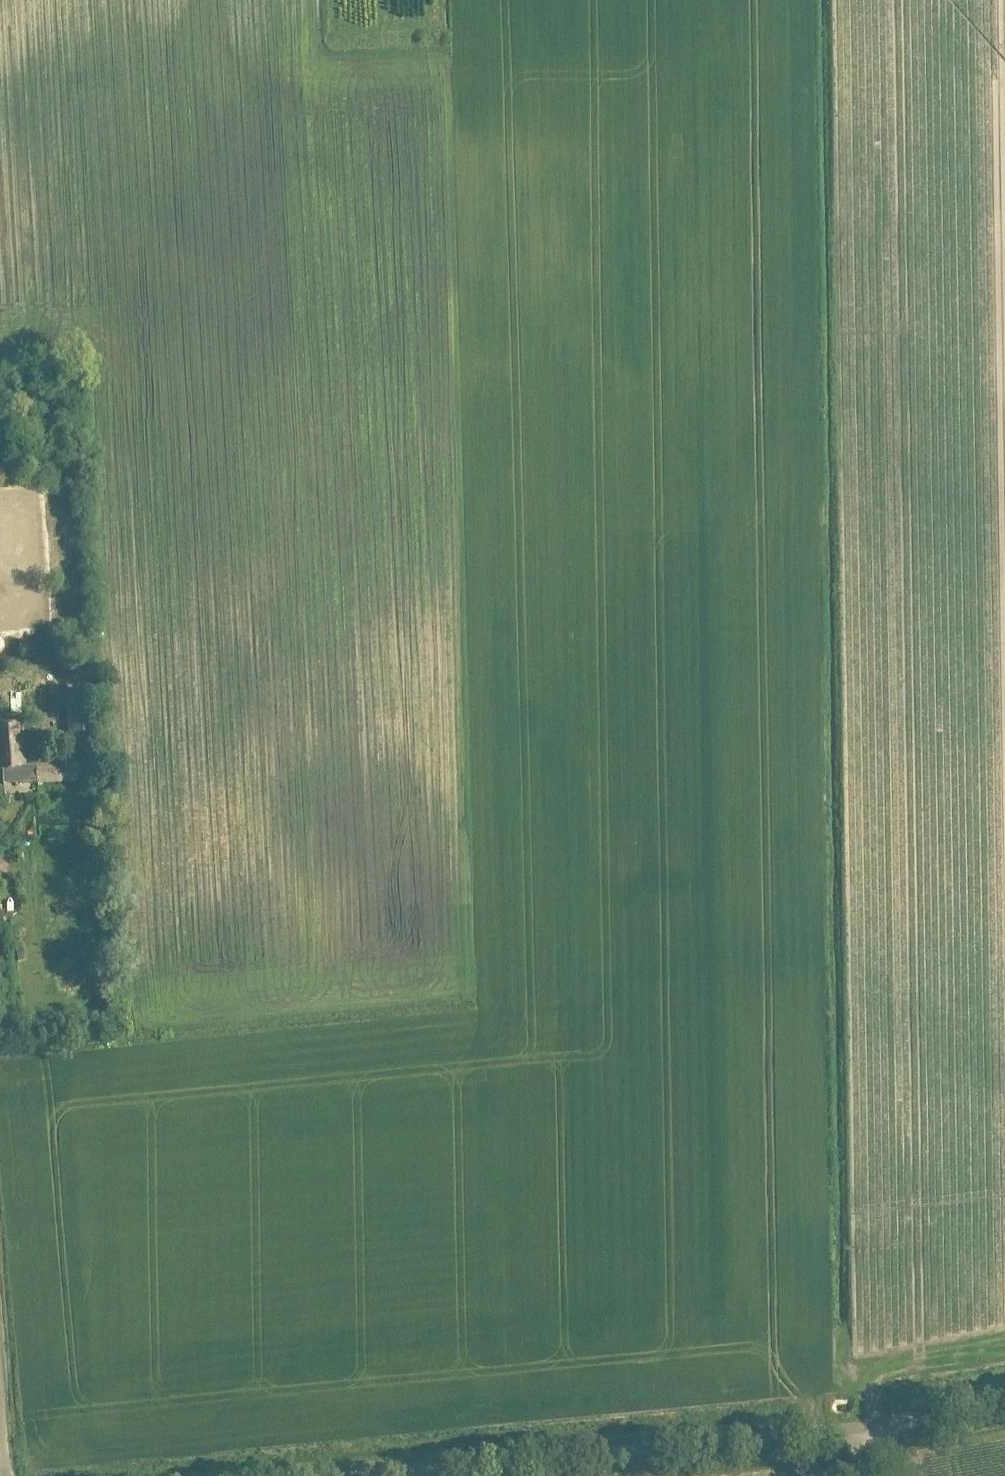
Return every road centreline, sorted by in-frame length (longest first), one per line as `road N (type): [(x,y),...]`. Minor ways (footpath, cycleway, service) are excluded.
road 1 (unclassified): [(377,1475),(865,1428)]
road 2 (unclassified): [(865,1428),(1004,1404)]

